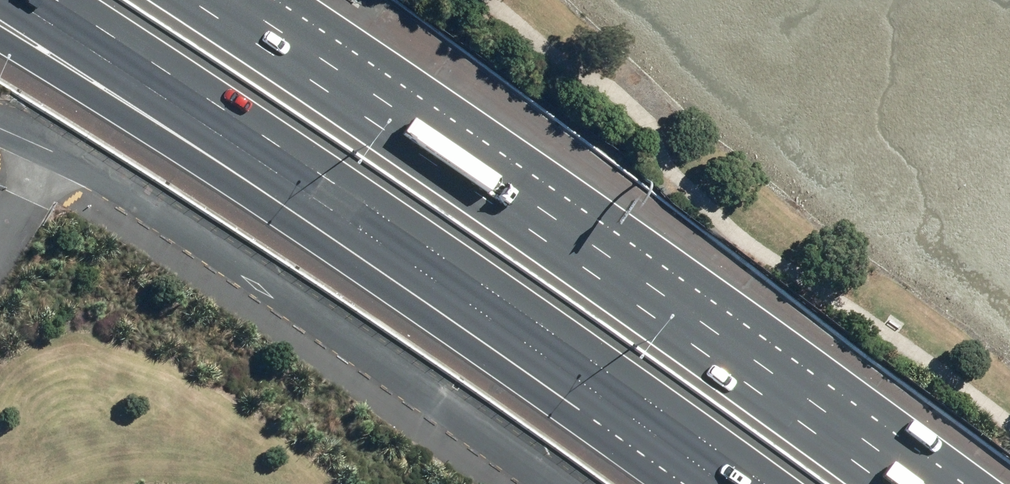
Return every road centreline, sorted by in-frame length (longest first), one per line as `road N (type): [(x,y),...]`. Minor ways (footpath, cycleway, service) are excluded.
road 1 (motorway): [(193,0),(883,483)]
road 2 (unclassified): [(549,483),(129,194),(0,129)]
road 3 (motorway): [(765,483),(384,218)]
road 4 (motorway): [(384,218),(114,112),(0,43)]
road 5 (motorway): [(384,218),(54,0)]

